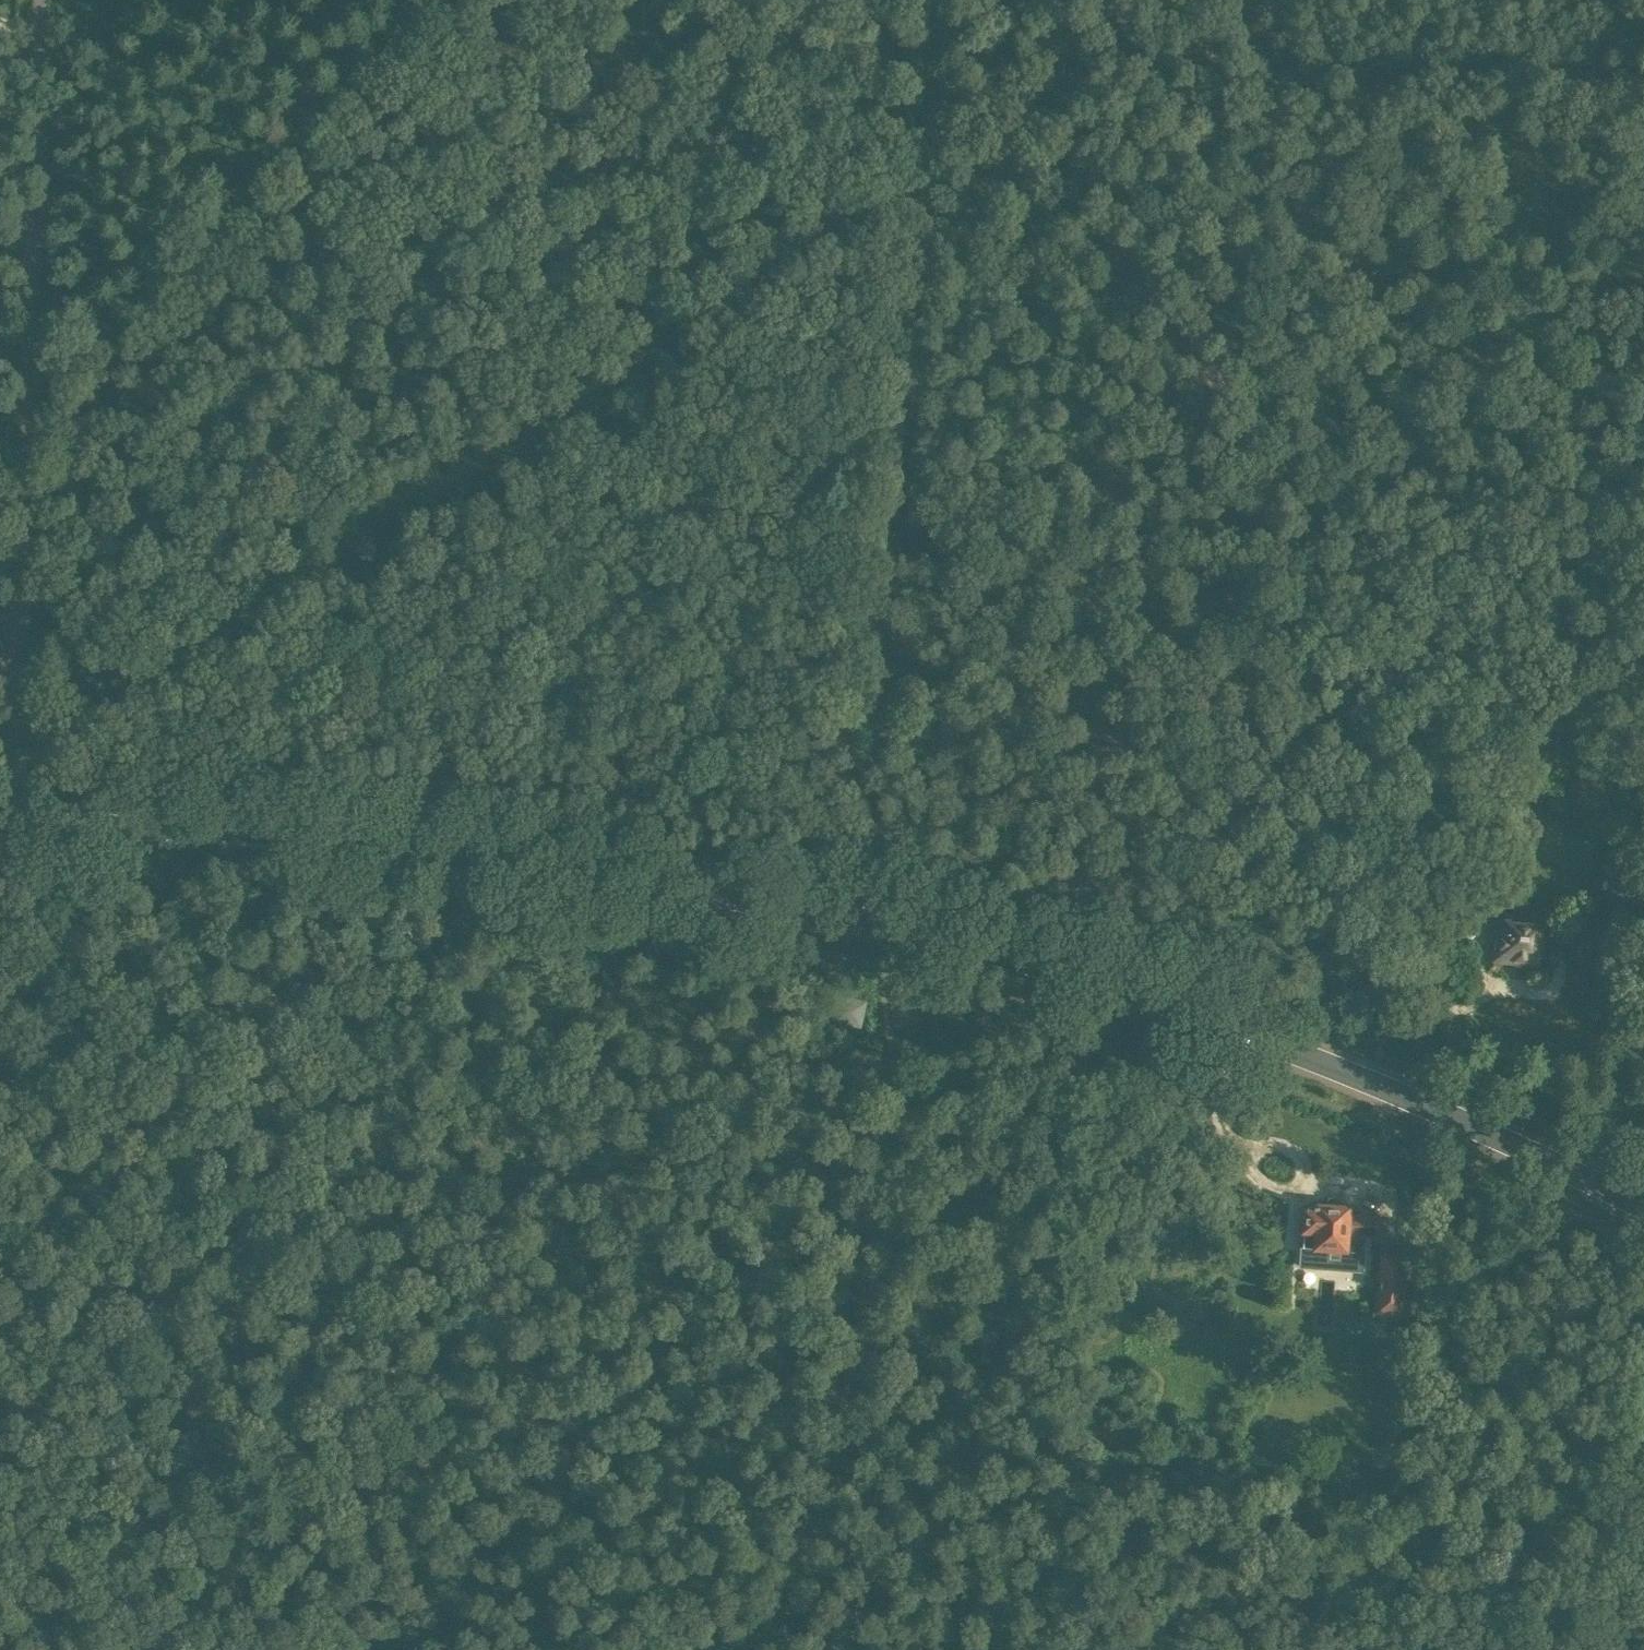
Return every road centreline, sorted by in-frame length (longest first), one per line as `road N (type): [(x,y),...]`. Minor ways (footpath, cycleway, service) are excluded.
road 1 (tertiary): [(1643,1206),(1224,1023),(887,927),(449,852),(221,831),(15,826)]
road 2 (residential): [(15,826),(42,0)]

